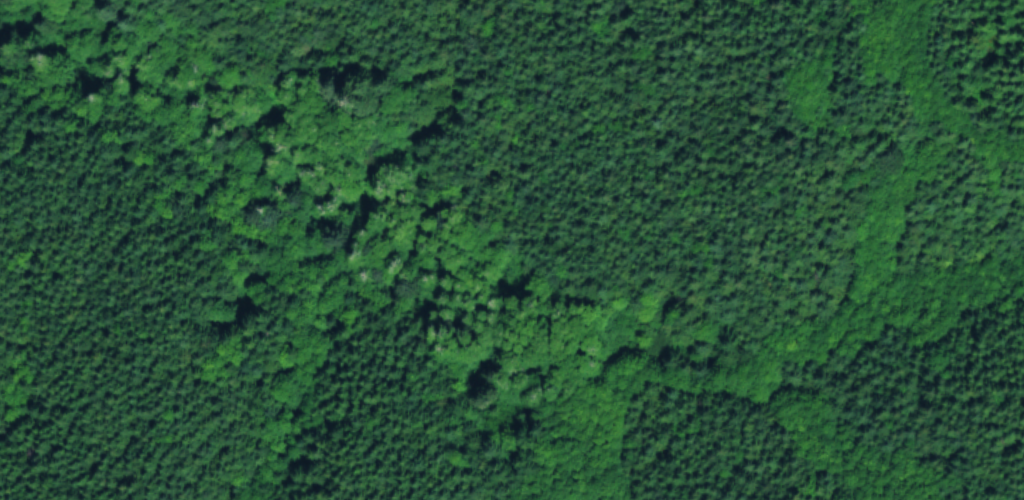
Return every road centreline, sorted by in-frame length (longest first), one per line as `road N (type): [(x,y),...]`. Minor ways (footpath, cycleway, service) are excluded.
road 1 (track): [(1023,109),(972,110),(952,62),(958,0)]

